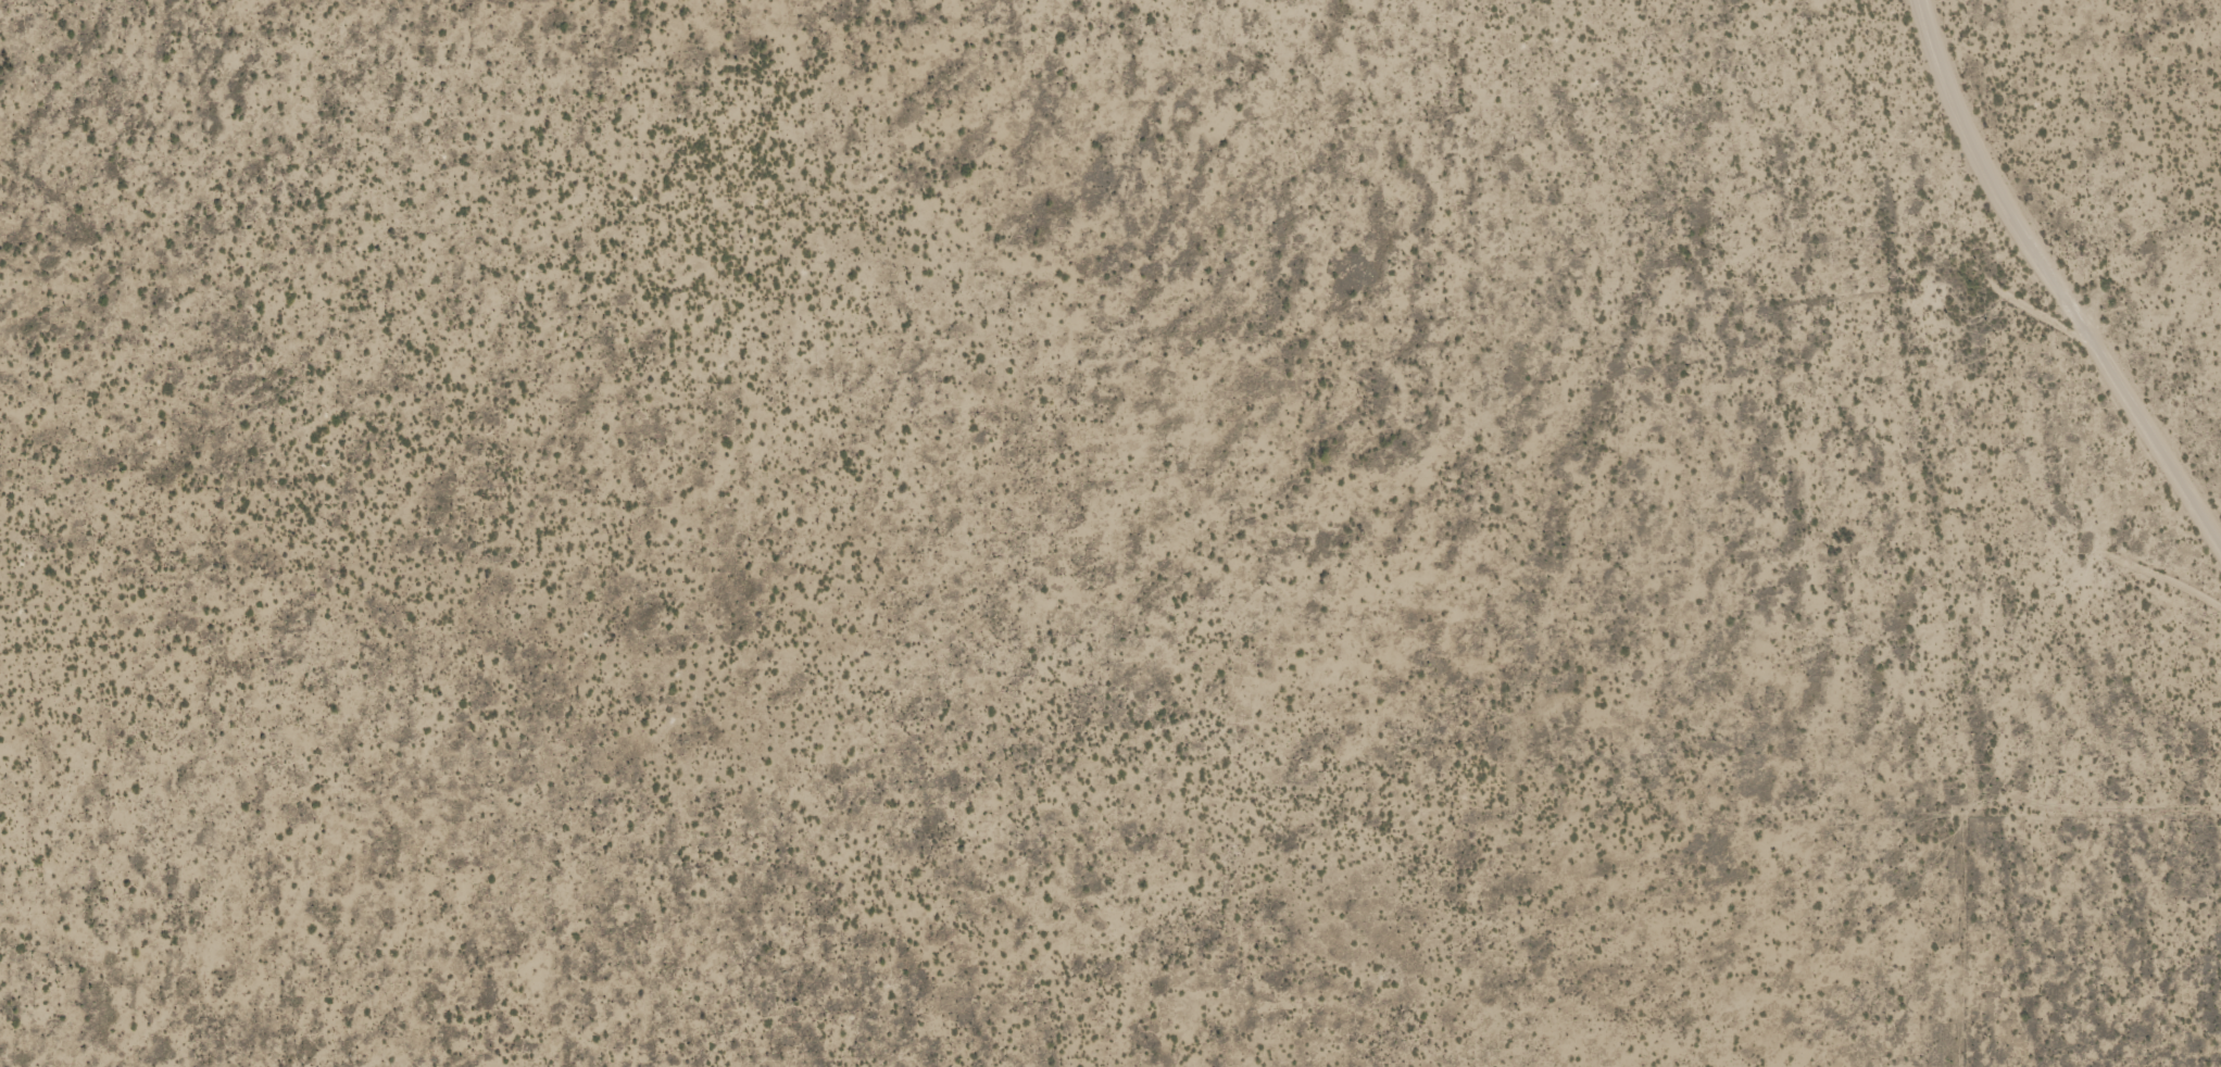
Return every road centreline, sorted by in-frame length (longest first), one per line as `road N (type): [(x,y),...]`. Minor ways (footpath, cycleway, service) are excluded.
road 1 (track): [(2220,573),(1925,102),(1904,0)]

